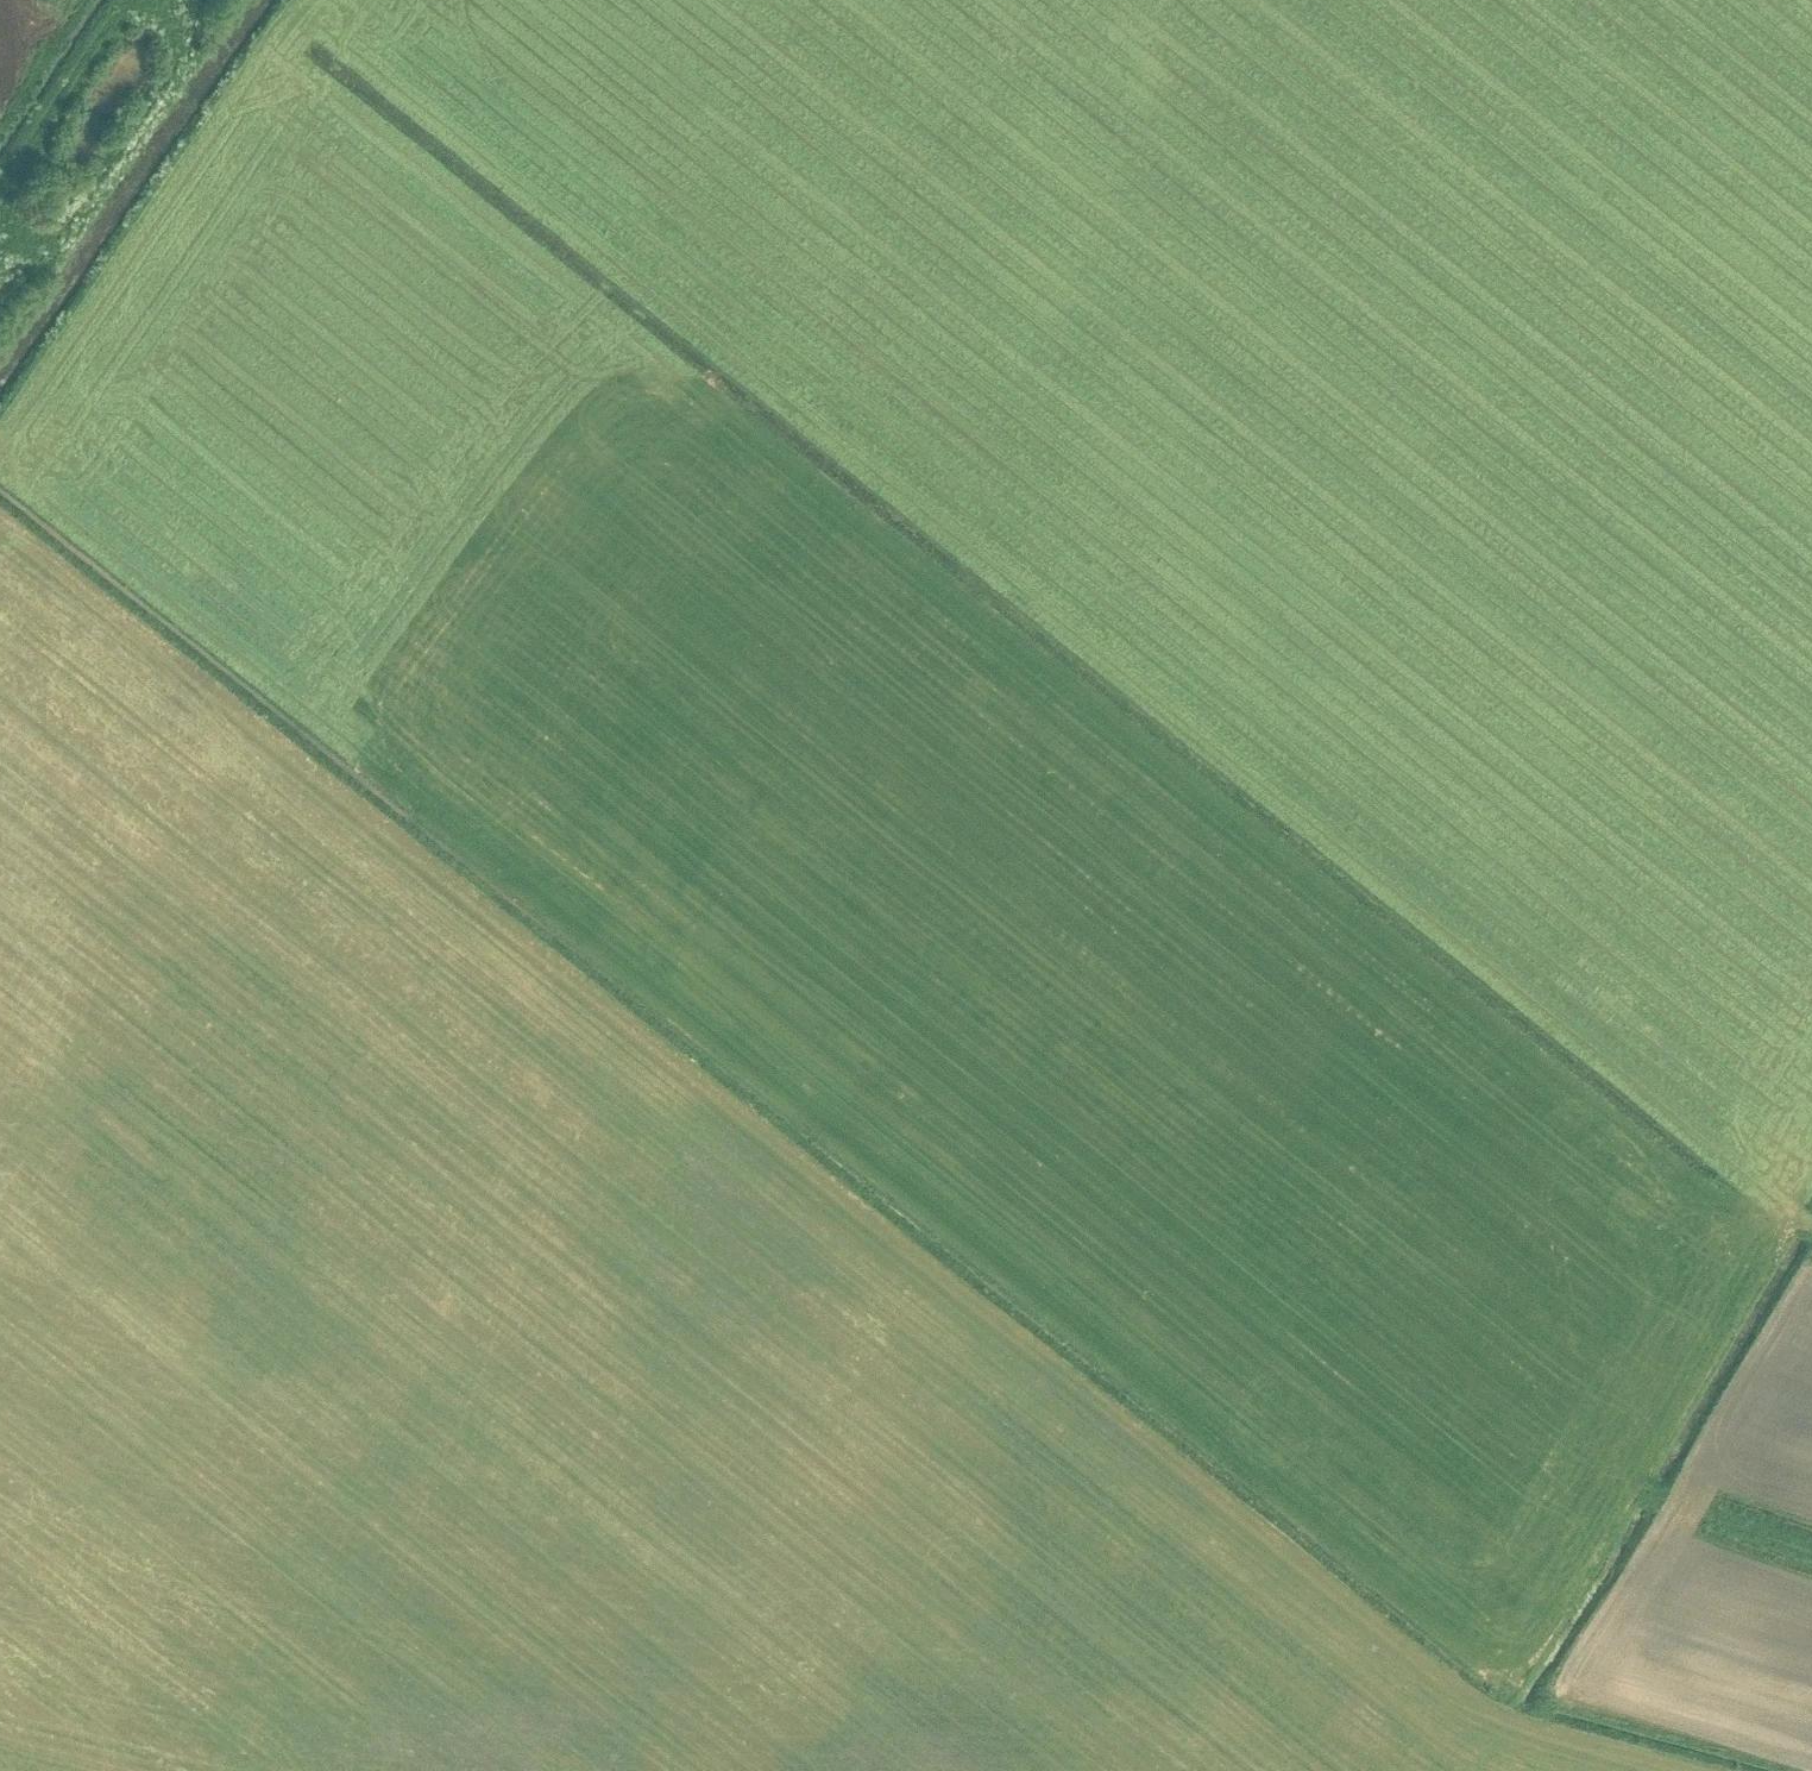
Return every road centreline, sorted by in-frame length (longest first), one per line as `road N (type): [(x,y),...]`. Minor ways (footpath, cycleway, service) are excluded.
road 1 (track): [(314,0),(0,431)]

